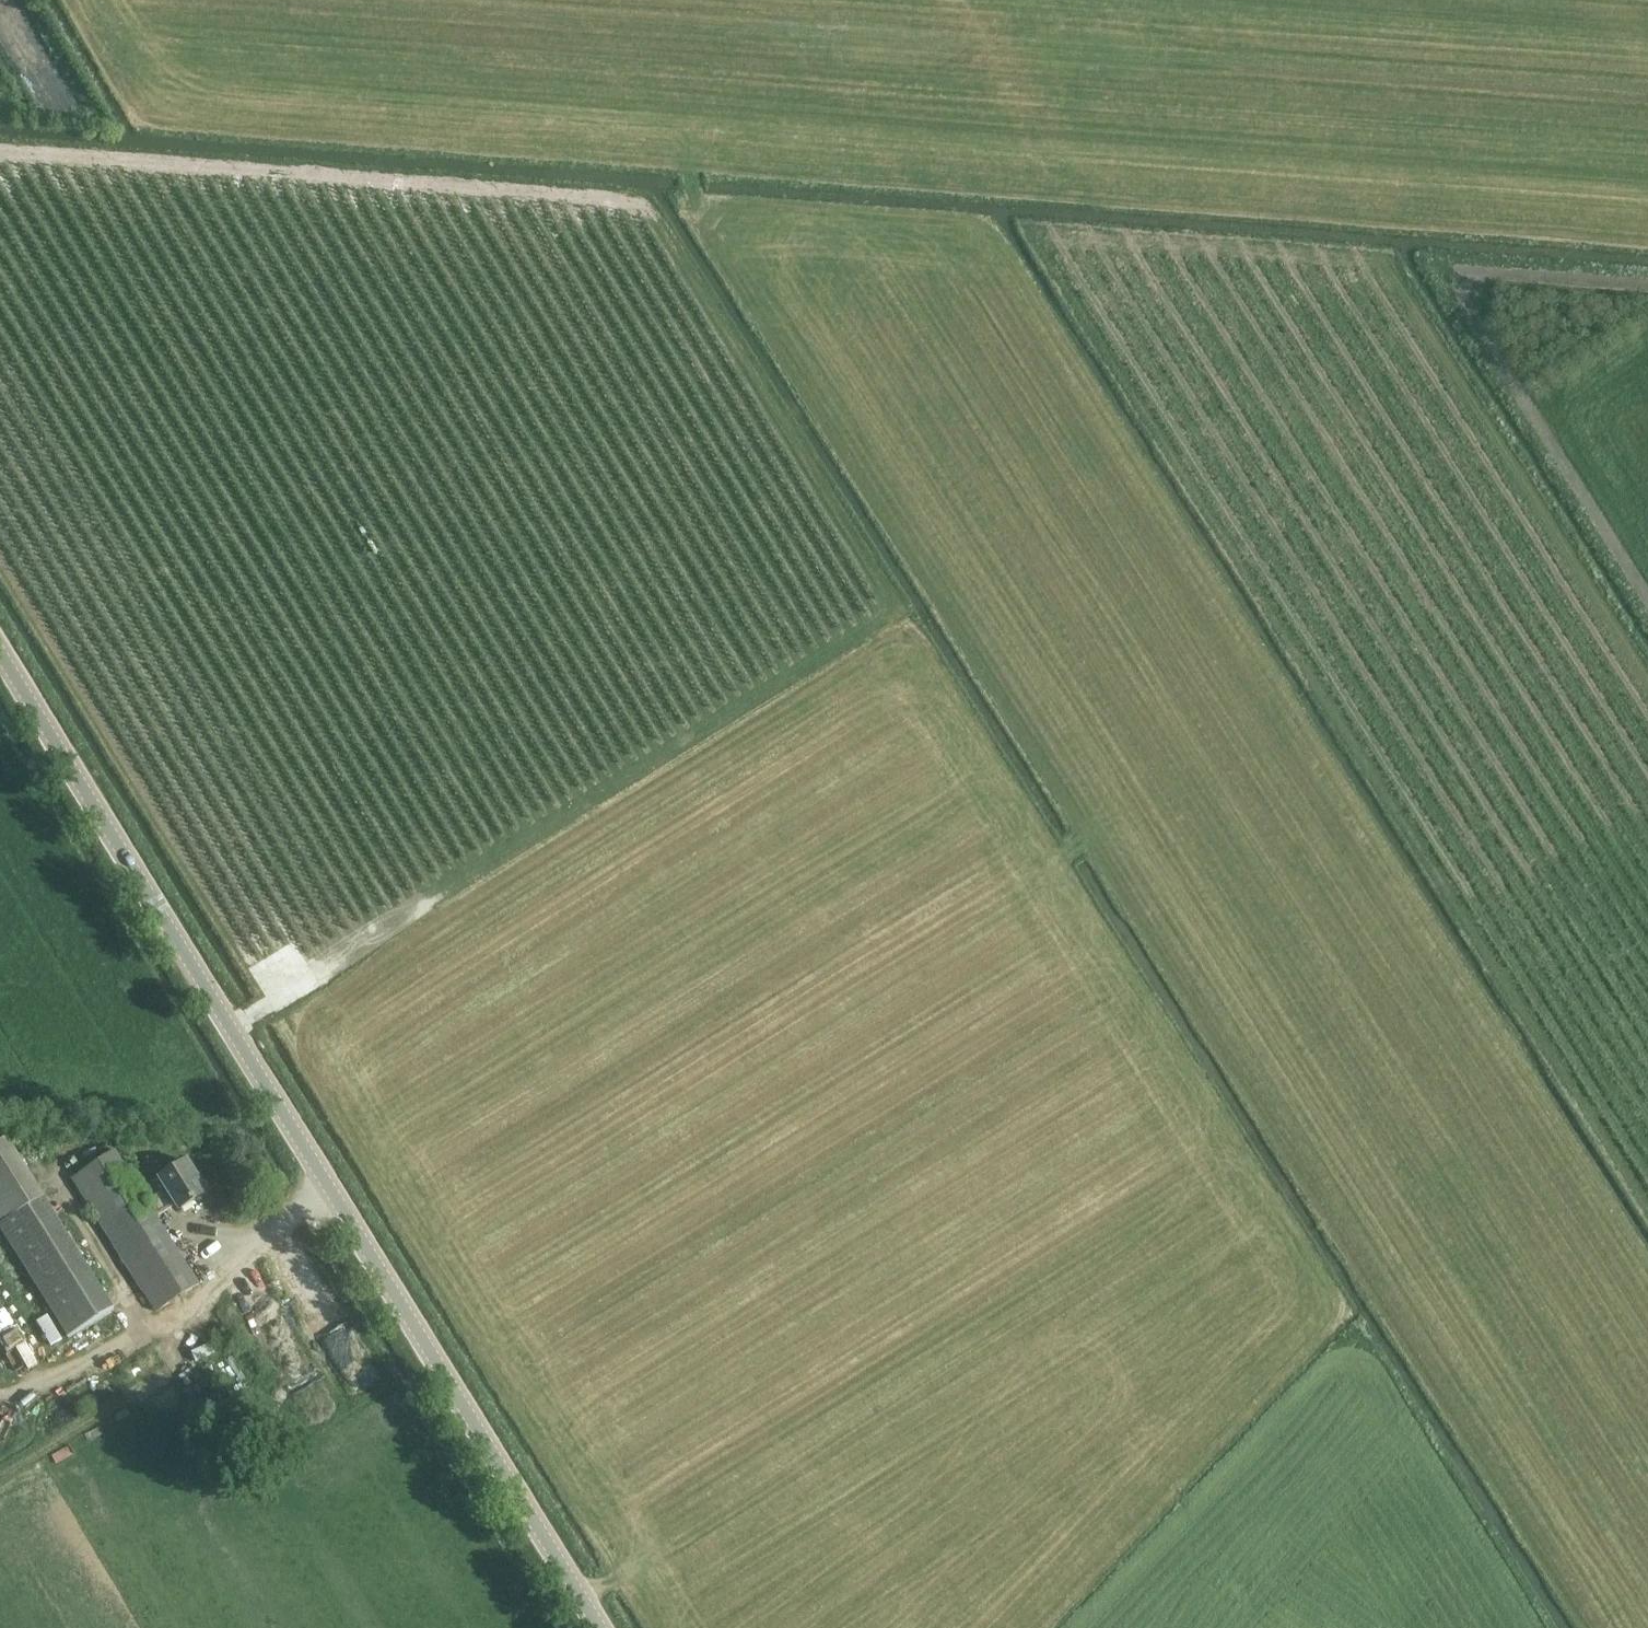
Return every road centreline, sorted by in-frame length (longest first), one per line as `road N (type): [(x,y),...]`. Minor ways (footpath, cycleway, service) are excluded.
road 1 (unclassified): [(612,1627),(0,637)]

